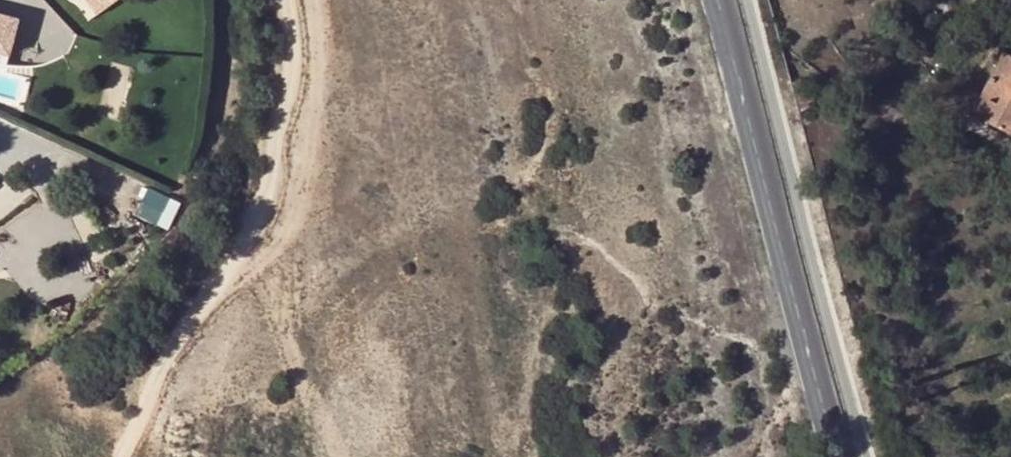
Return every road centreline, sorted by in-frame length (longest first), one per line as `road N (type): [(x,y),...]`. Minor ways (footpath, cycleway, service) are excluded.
road 1 (secondary): [(711,0),(834,456)]

